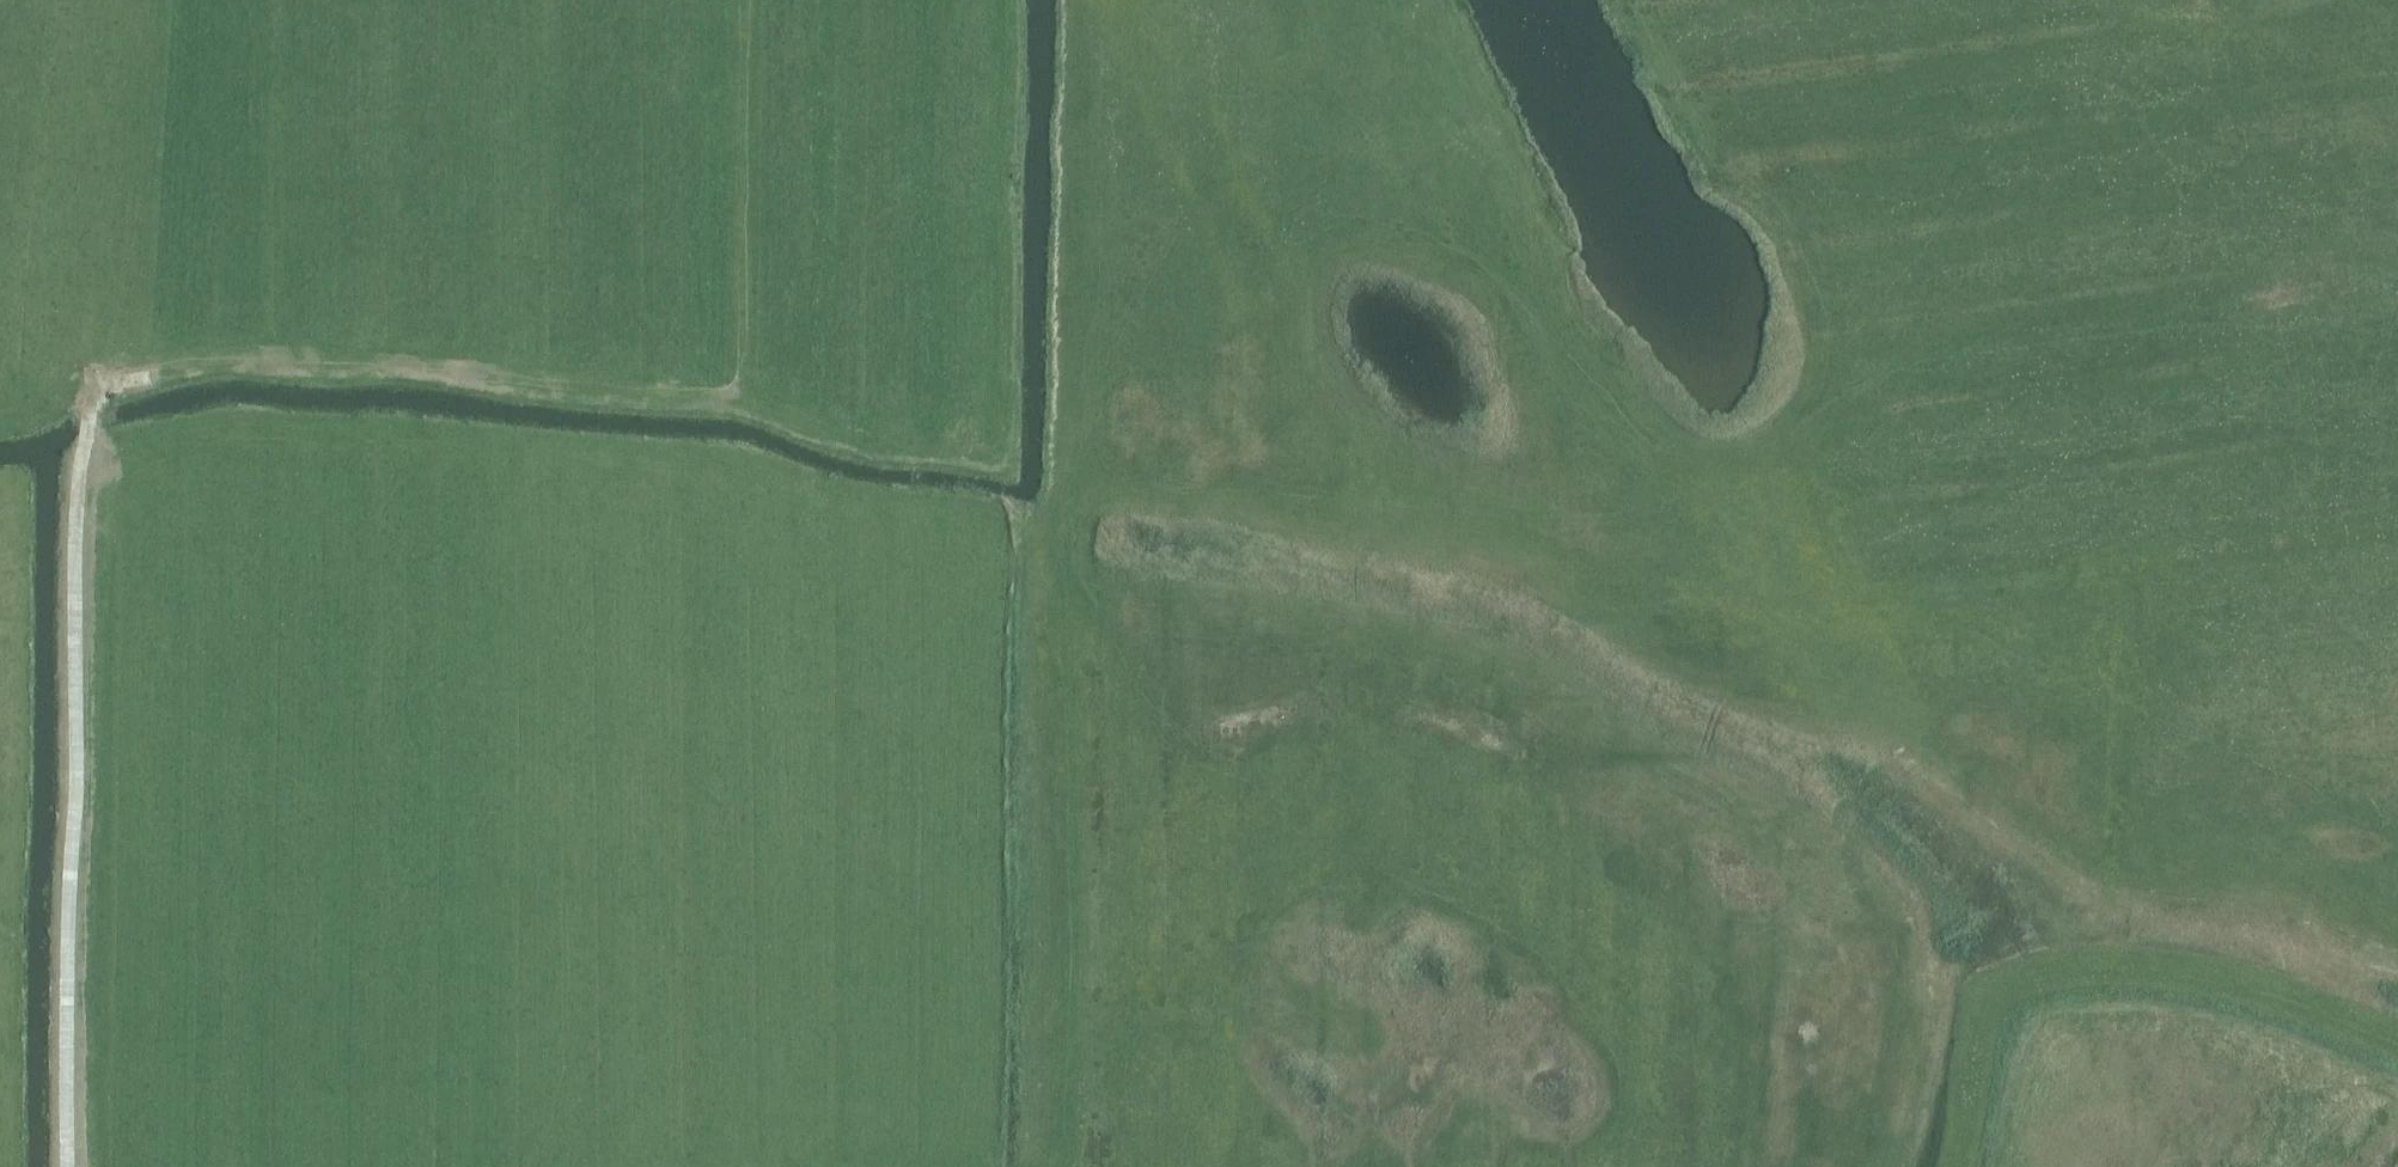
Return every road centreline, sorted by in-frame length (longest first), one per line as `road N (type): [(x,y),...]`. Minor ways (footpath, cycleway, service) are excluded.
road 1 (track): [(92,436),(93,1166)]
road 2 (track): [(2397,1045),(2232,985),(2141,968),(2031,978),(1988,1005),(1959,1166)]

